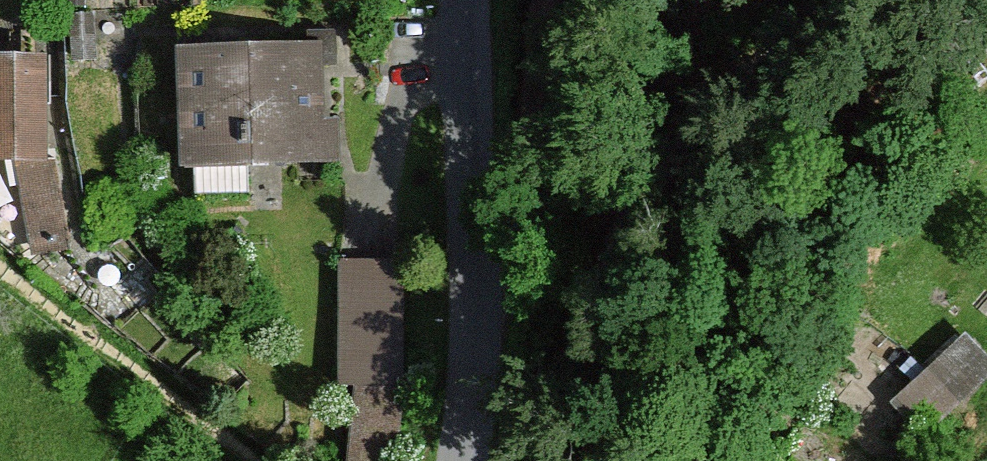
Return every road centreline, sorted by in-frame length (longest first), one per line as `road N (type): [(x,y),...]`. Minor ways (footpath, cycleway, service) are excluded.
road 1 (residential): [(533,460),(593,295),(665,163),(772,62),(880,0)]
road 2 (unclassified): [(463,0),(478,285),(461,460)]
road 3 (track): [(478,285),(511,232),(527,178),(543,0)]

